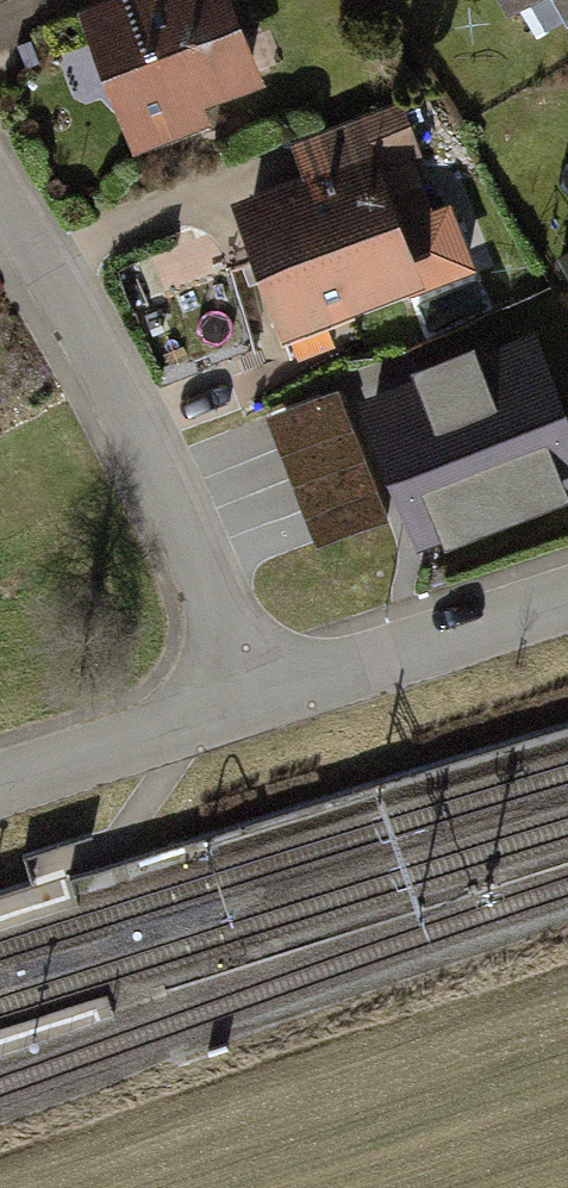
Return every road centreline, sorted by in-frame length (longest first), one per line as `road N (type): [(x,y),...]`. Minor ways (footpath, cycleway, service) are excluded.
road 1 (residential): [(0,170),(135,407),(254,687)]
road 2 (residential): [(254,687),(567,584)]
road 3 (residential): [(0,774),(254,687)]

